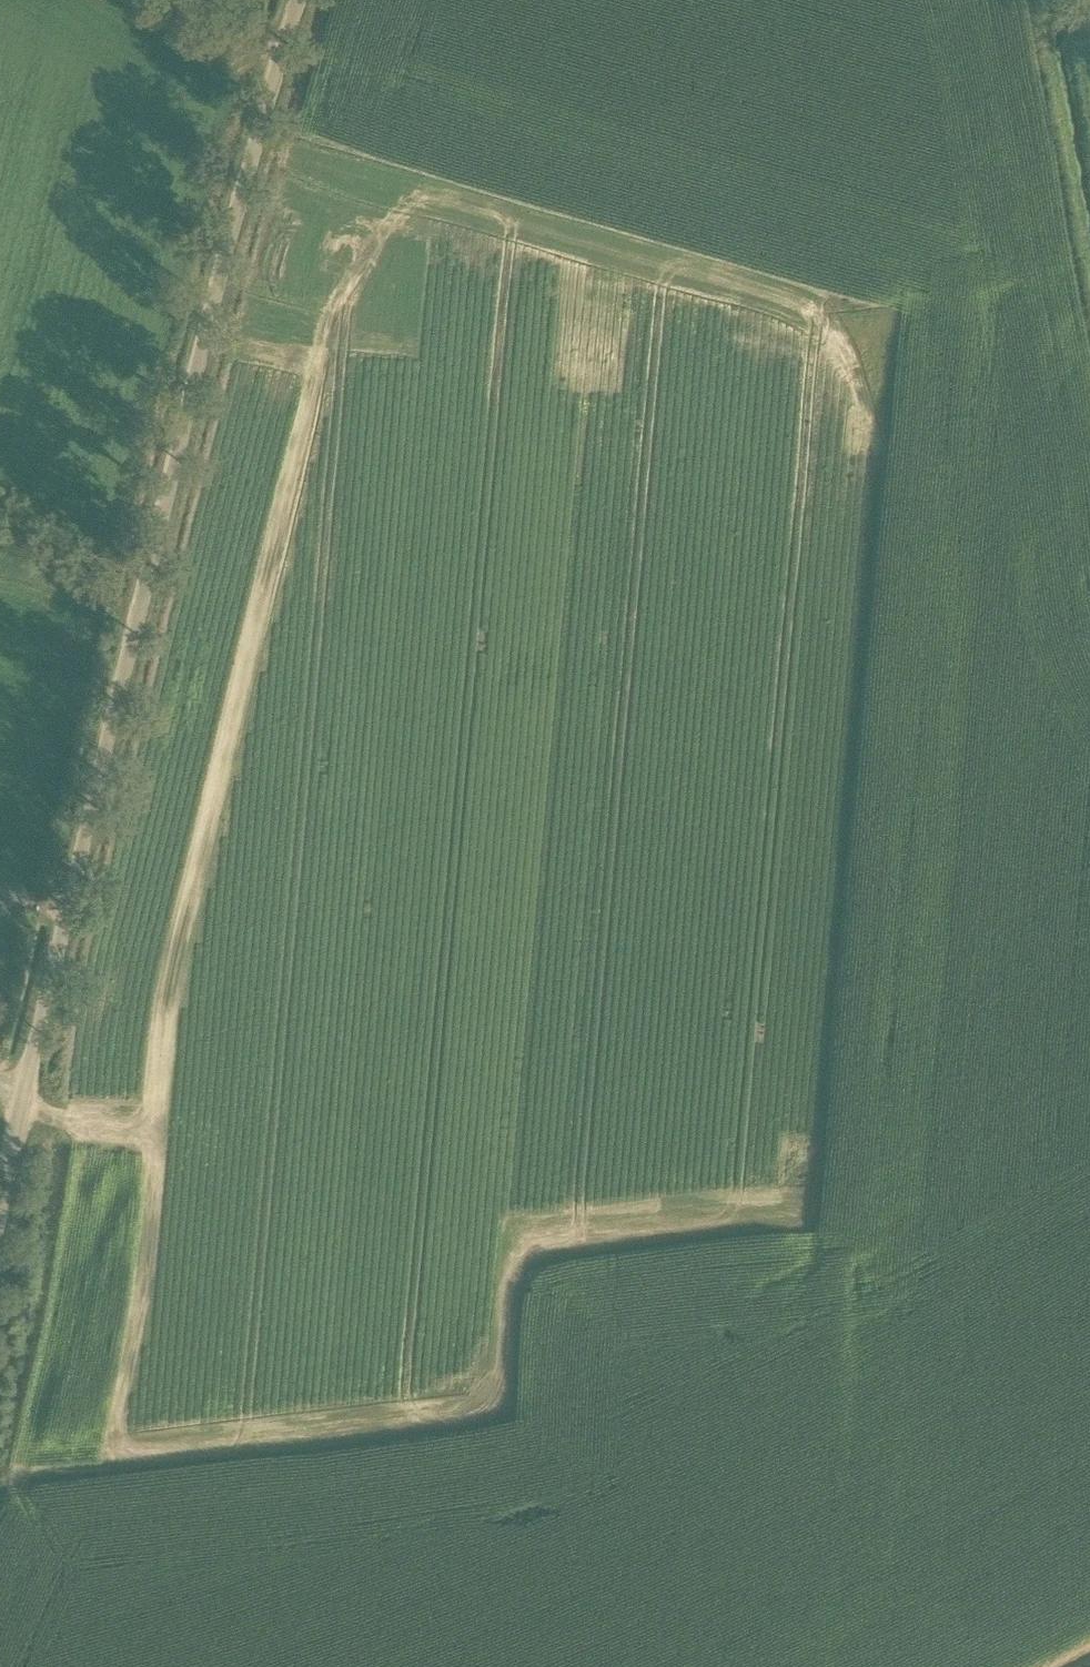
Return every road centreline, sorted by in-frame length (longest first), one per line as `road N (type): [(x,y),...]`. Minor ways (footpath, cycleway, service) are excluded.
road 1 (unclassified): [(0,1290),(139,623),(305,0)]
road 2 (track): [(1070,0),(1089,125)]

